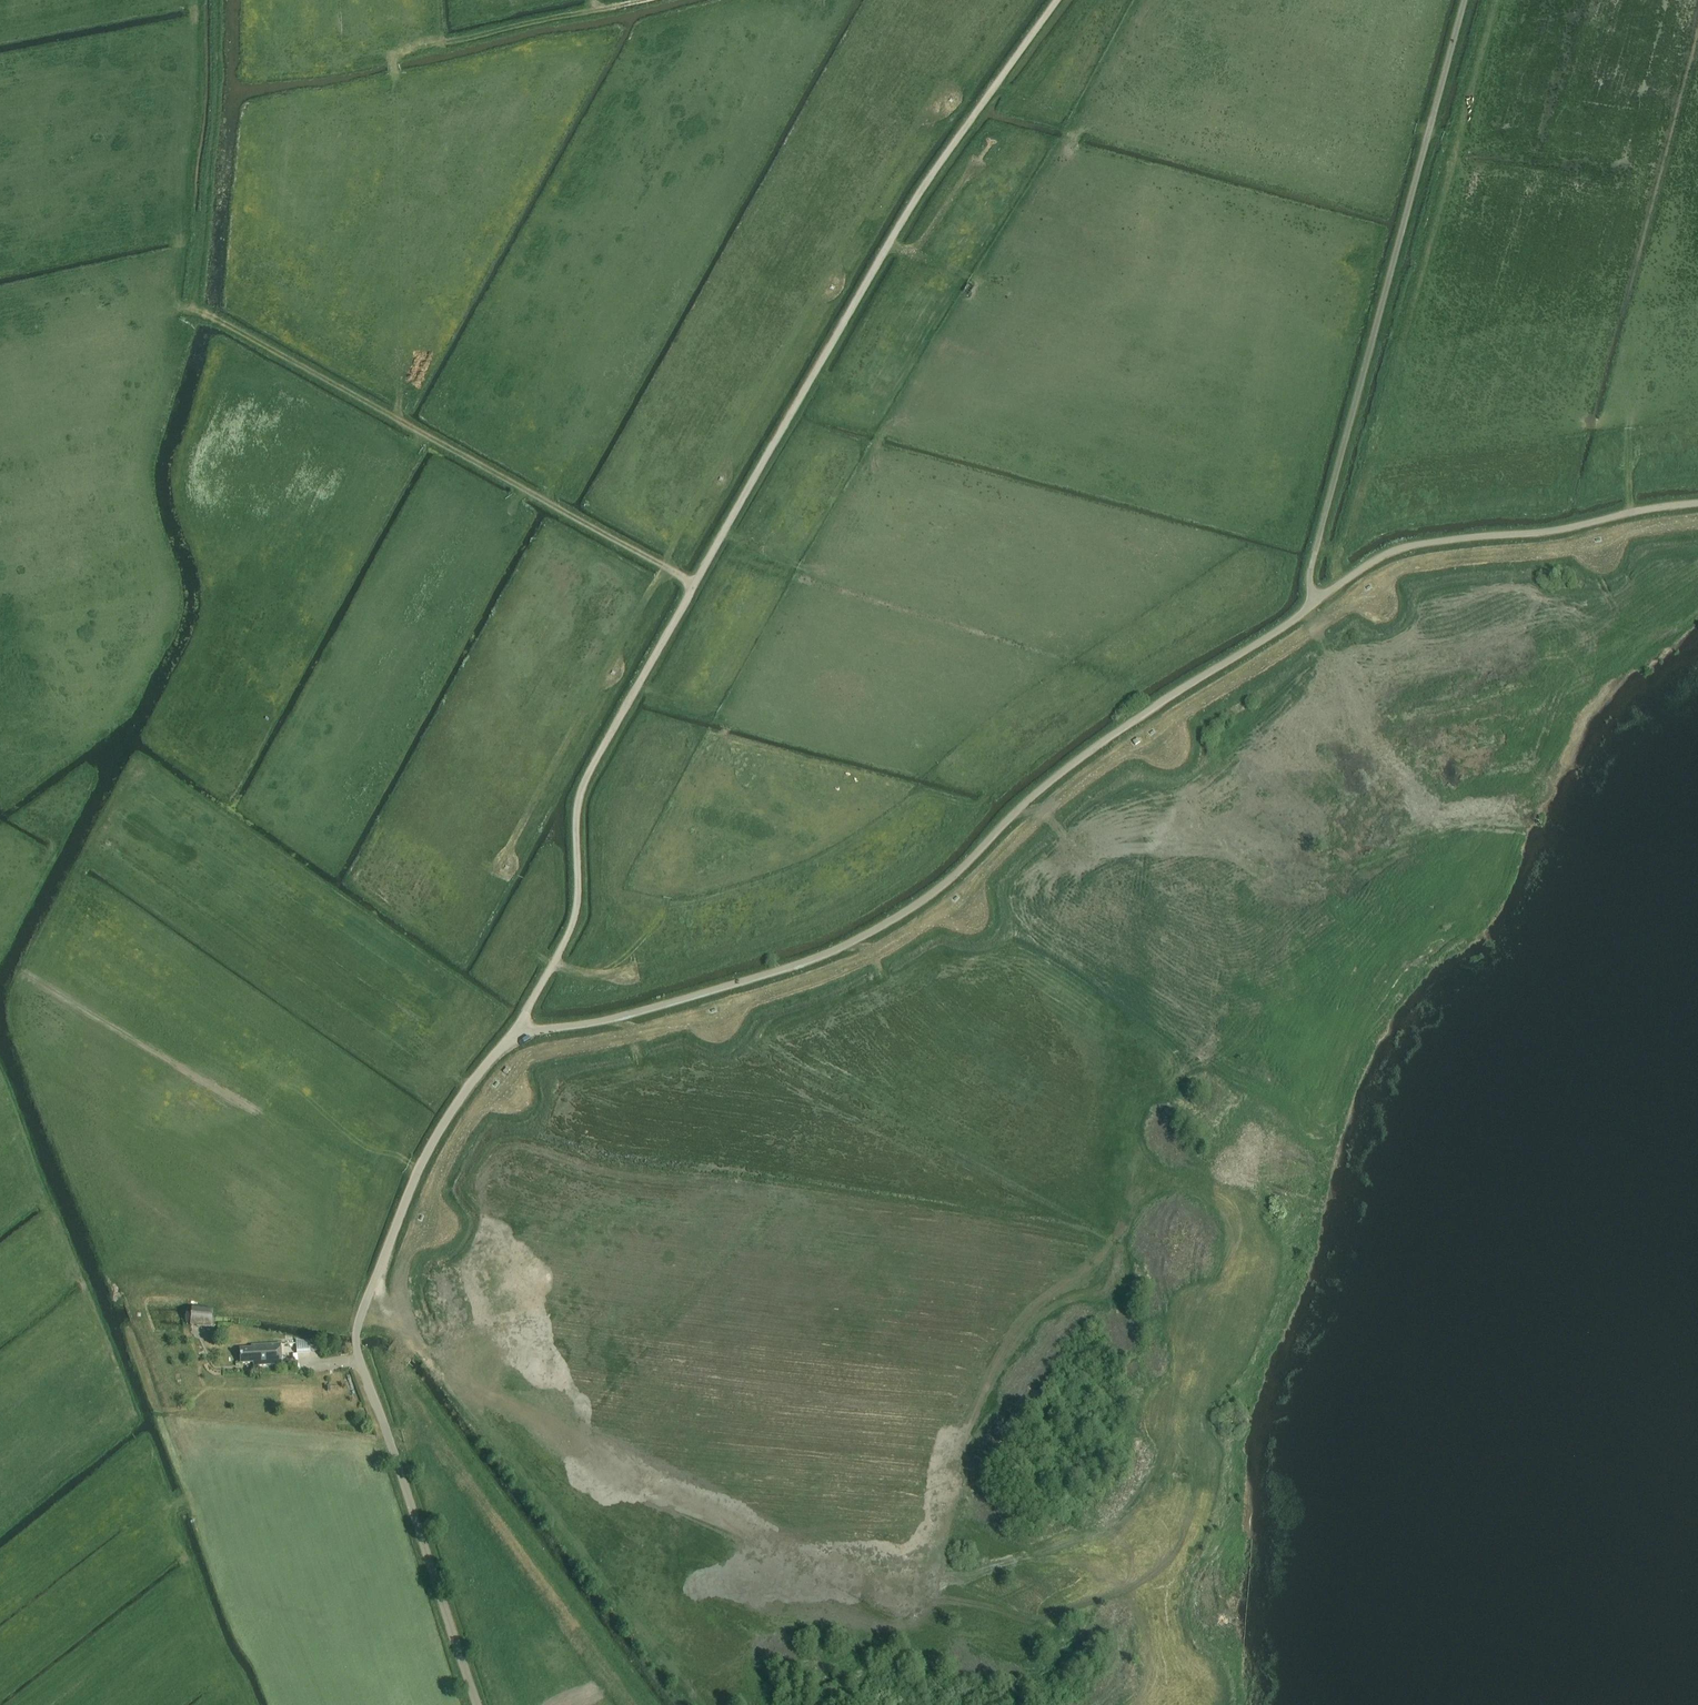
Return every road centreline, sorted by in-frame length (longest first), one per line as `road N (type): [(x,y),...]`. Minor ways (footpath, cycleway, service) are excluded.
road 1 (track): [(527,1011),(573,923),(577,813),(589,773),(909,208),(1056,0)]
road 2 (track): [(693,583),(198,308),(217,0)]
road 3 (unclassified): [(478,1704),(357,1337),(441,1128),(527,1011)]
road 4 (track): [(645,0),(452,41)]

